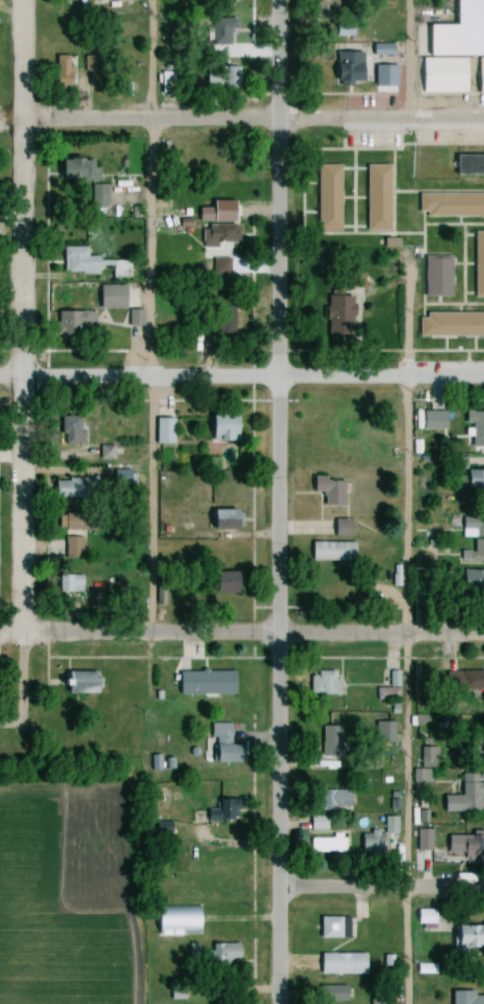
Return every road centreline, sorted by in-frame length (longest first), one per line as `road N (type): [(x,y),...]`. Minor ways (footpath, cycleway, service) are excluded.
road 1 (residential): [(276,1003),(276,0)]
road 2 (residential): [(22,634),(21,0)]
road 3 (residential): [(483,119),(0,124)]
road 4 (residential): [(0,634),(483,636)]
road 5 (residential): [(483,378),(0,377)]
road 6 (residential): [(483,888),(276,888)]

